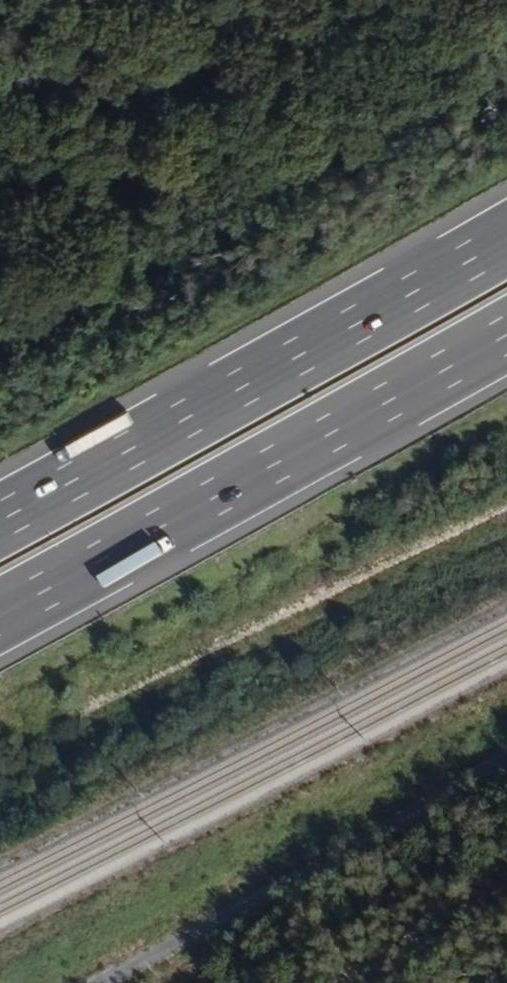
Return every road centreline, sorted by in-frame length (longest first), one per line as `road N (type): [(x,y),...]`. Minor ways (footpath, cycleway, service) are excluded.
road 1 (motorway): [(506,234),(0,519)]
road 2 (motorway): [(0,617),(506,335)]
road 3 (track): [(506,22),(397,72),(338,83),(0,93)]
road 4 (track): [(107,982),(506,750)]

